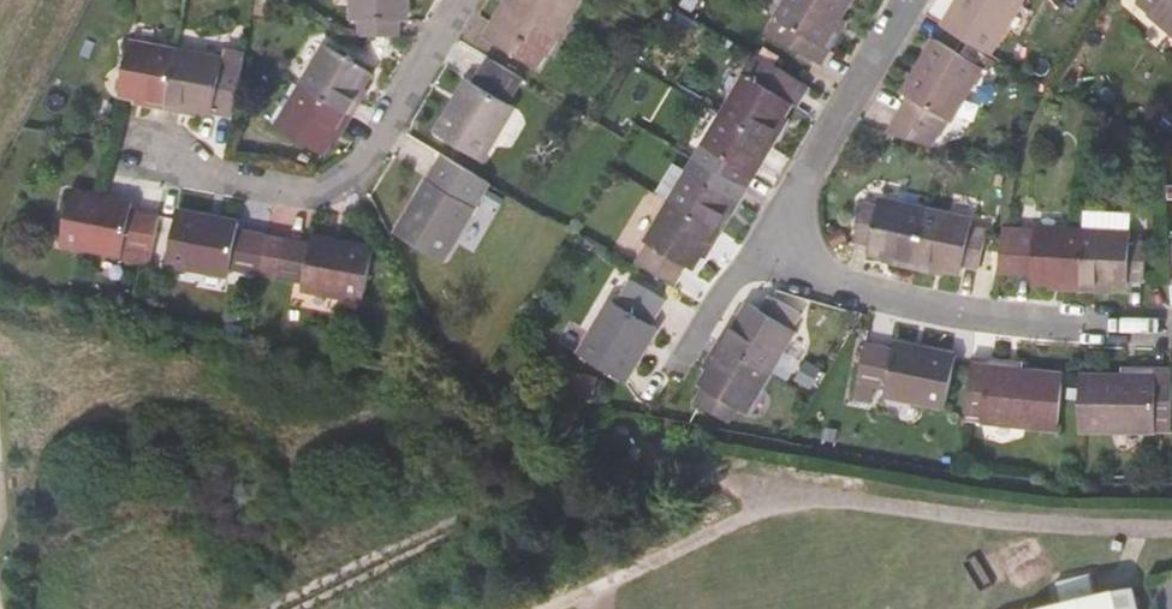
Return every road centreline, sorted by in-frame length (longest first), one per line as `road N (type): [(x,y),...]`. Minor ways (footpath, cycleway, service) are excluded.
road 1 (residential): [(459,0),(358,171),(336,183),(305,190),(97,144)]
road 2 (residential): [(1171,328),(958,314),(838,287),(751,246)]
road 3 (residential): [(751,246),(901,0)]
road 4 (residential): [(683,348),(751,246)]

